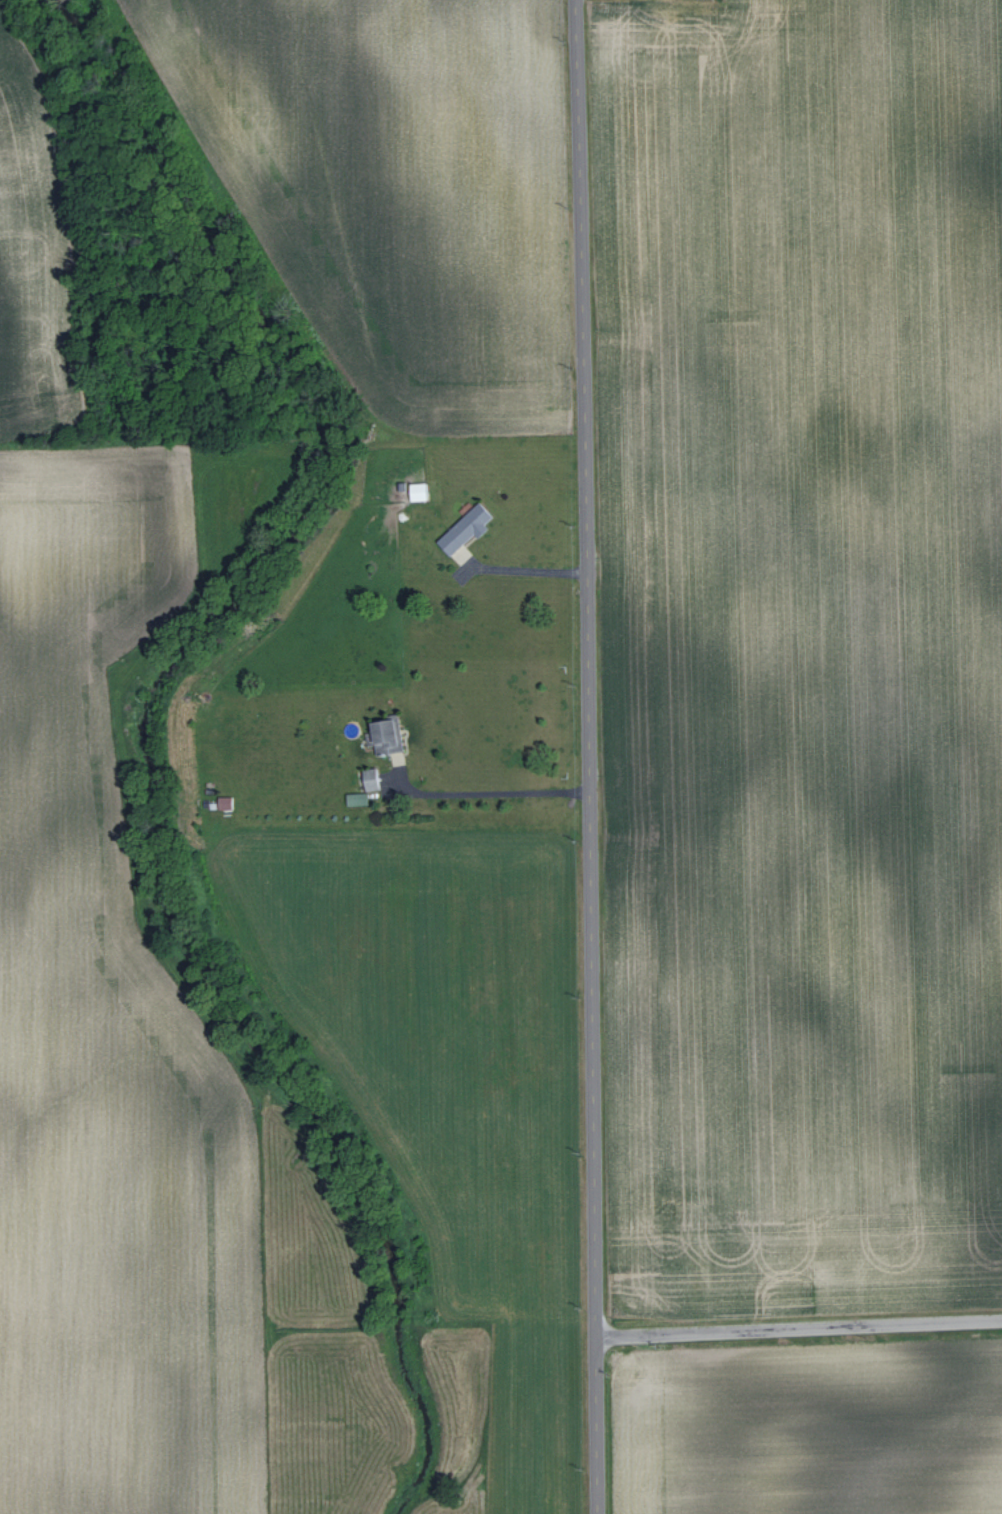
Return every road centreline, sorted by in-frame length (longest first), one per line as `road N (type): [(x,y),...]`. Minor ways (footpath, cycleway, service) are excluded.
road 1 (tertiary): [(585,1513),(590,792),(574,0)]
road 2 (residential): [(1001,1321),(584,1335)]

